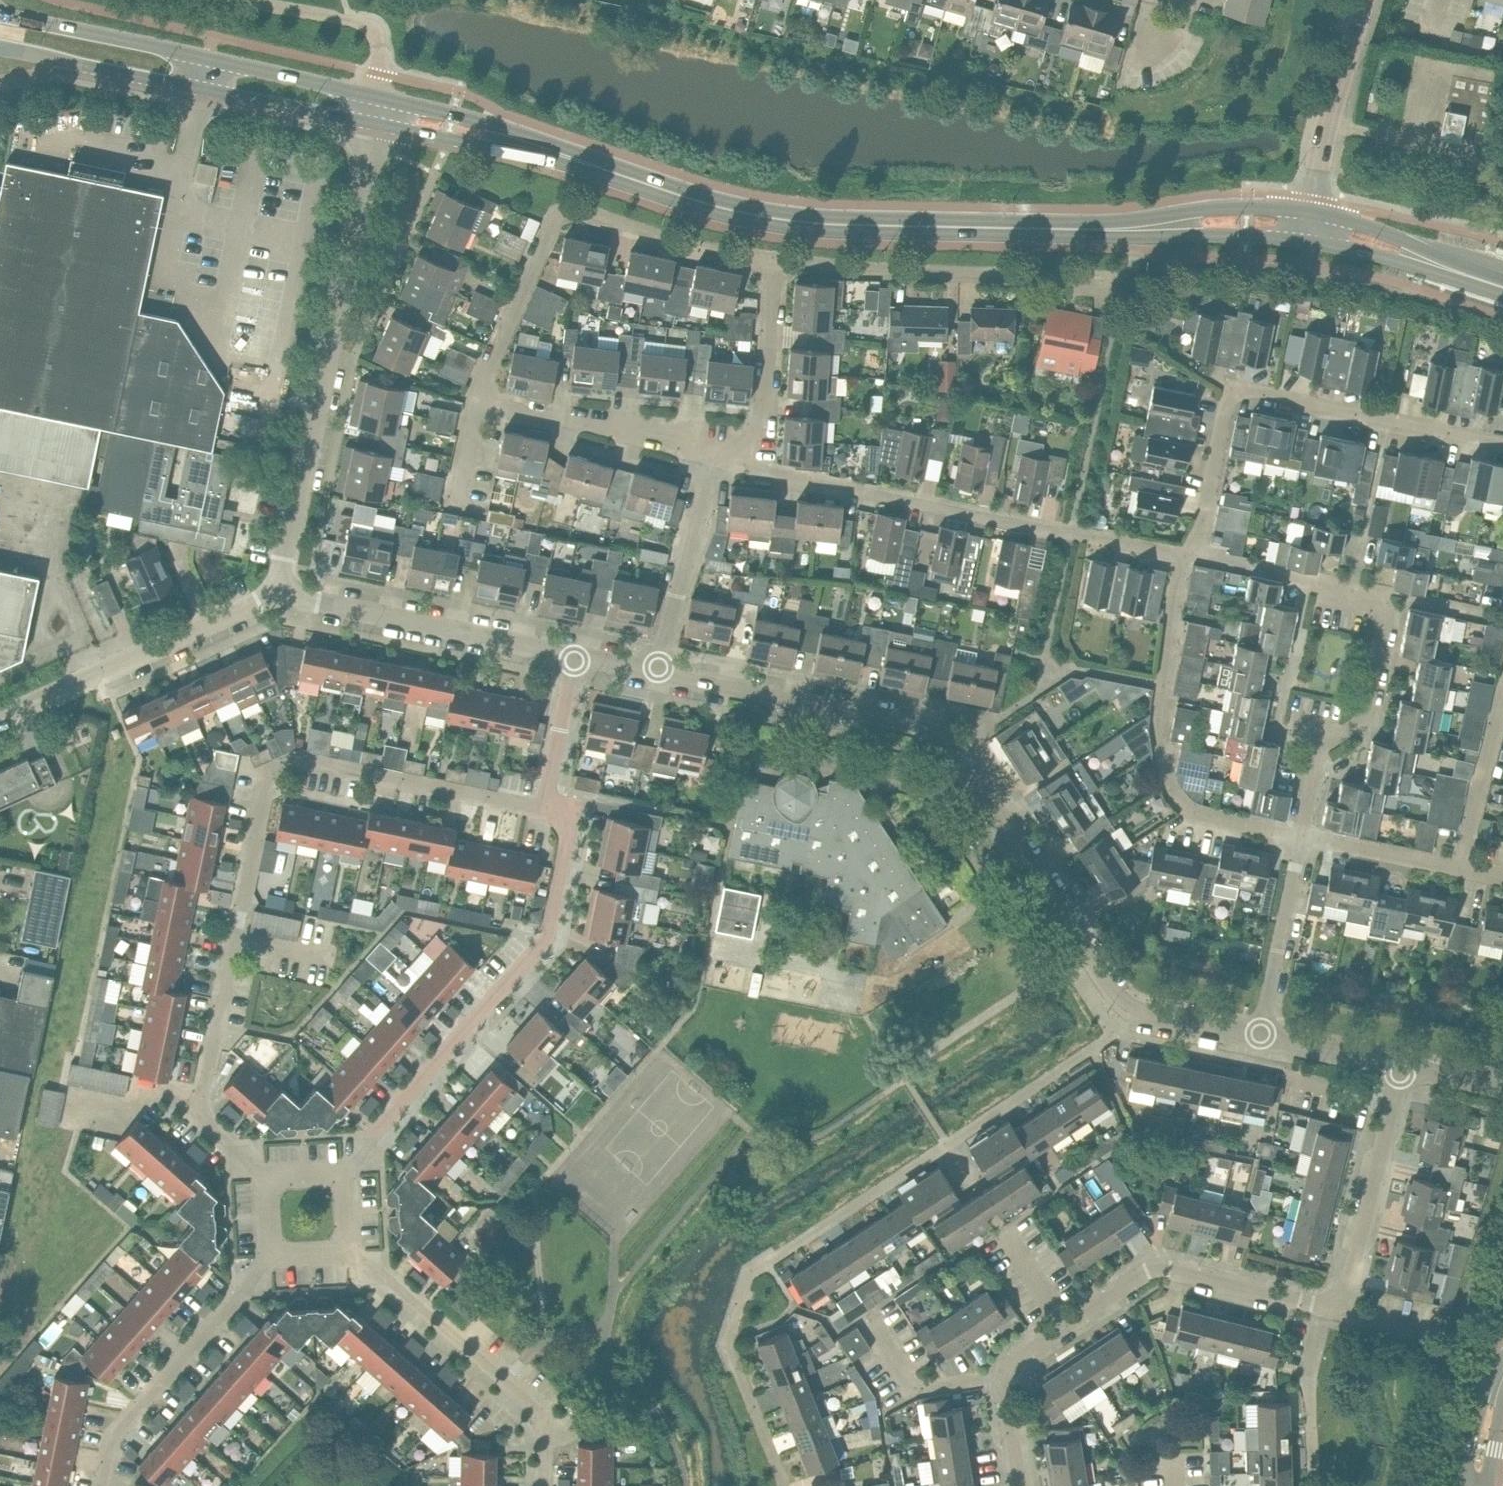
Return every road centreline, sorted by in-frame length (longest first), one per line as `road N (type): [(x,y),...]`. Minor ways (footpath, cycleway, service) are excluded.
road 1 (residential): [(1269,1052),(1128,1016),(1086,984),(928,743),(658,670)]
road 2 (residential): [(551,810),(268,768),(203,1103)]
road 3 (residential): [(1067,1325),(1145,1273),(1171,1269),(1332,1308),(1361,1258),(1399,1080)]
road 4 (tertiary): [(1087,231),(820,224),(748,213),(577,155)]
road 5 (residential): [(278,600),(379,124)]
road 6 (residential): [(347,1174),(474,1043),(558,936),(580,815),(551,810)]
road 7 (residential): [(1189,558),(1218,425),(1235,393),(1246,389),(1502,450)]
road 8 (residential): [(1189,558),(756,479)]
road 9 (residential): [(774,259),(572,211),(558,219),(502,326),(479,388)]
road 10 (tertiary): [(384,96),(0,10)]
road 11 (tertiary): [(0,51),(379,124)]
road 12 (residential): [(1300,834),(1190,816),(1171,794),(1160,758),(1162,688),(1189,558)]
road 13 (residential): [(1300,834),(1313,769),(1361,753),(1373,726),(1394,595),(1308,579)]
road 14 (residential): [(1127,290),(774,259)]
road 15 (residential): [(1502,692),(1460,869),(1300,834)]
road 16 (residential): [(548,1485),(541,1412),(354,1259)]
road 17 (residential): [(0,721),(278,600)]
road 18 (residential): [(574,656),(278,600)]
road 19 (residential): [(106,1485),(114,1449),(265,1266)]
road 20 (residential): [(717,443),(479,388)]
road 21 (tertiary): [(1312,211),(1199,210),(1087,231)]
road 22 (tertiary): [(1087,231),(1308,241)]
road 23 (residential): [(1269,1052),(1300,834)]
road 24 (residential): [(1312,211),(1362,0)]
road 25 (residential): [(658,670),(711,470)]
road 26 (tertiary): [(577,155),(384,96)]
road 27 (tertiary): [(379,124),(577,155)]
road 28 (residential): [(761,452),(774,259)]
road 29 (residential): [(1003,1380),(911,1385),(869,1323)]
road 30 (residential): [(551,810),(574,656)]
road 31 (residential): [(203,1103),(154,1088),(118,1114),(67,1103)]
road 32 (tertiary): [(1442,265),(1411,244),(1312,211)]
road 33 (tertiary): [(1308,241),(1442,265)]
road 34 (residential): [(1399,1080),(1269,1052)]
road 35 (residential): [(479,388),(454,510)]
road 36 (residential): [(1067,1325),(995,1225)]

